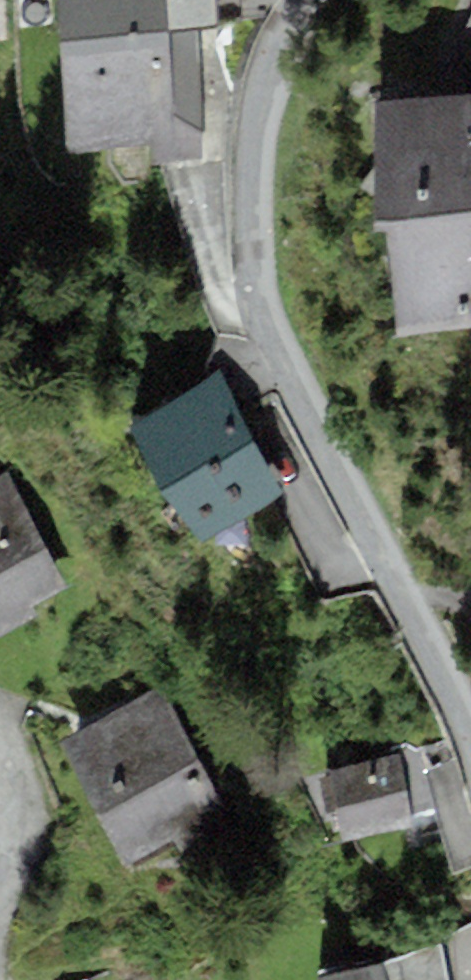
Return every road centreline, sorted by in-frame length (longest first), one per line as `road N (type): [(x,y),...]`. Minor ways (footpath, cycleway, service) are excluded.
road 1 (residential): [(470,731),(291,373),(270,315),(256,243),(255,164),(265,88),(308,0)]

